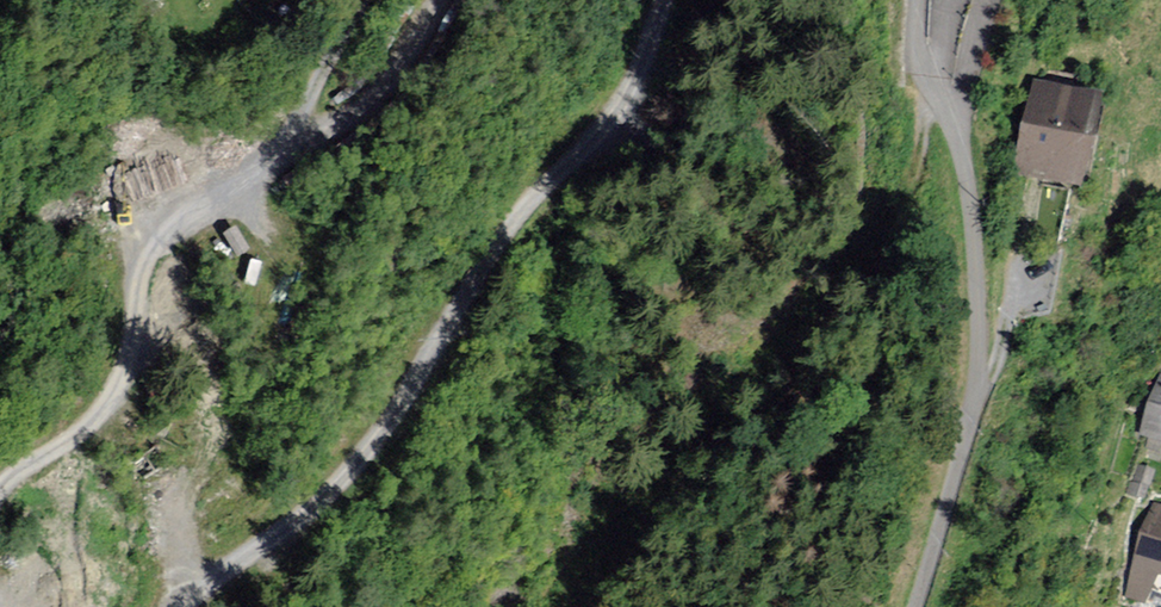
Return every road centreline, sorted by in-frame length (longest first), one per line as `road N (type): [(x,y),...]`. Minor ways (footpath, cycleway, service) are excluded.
road 1 (track): [(189,606),(353,460),(509,231),(631,86),(665,0)]
road 2 (track): [(433,0),(386,83),(204,209),(144,261),(127,351),(101,413),(0,490)]
road 3 (residential): [(918,0),(919,62),(966,182),(977,343),(963,447),(915,606)]
road 4 (track): [(275,160),(364,0)]

